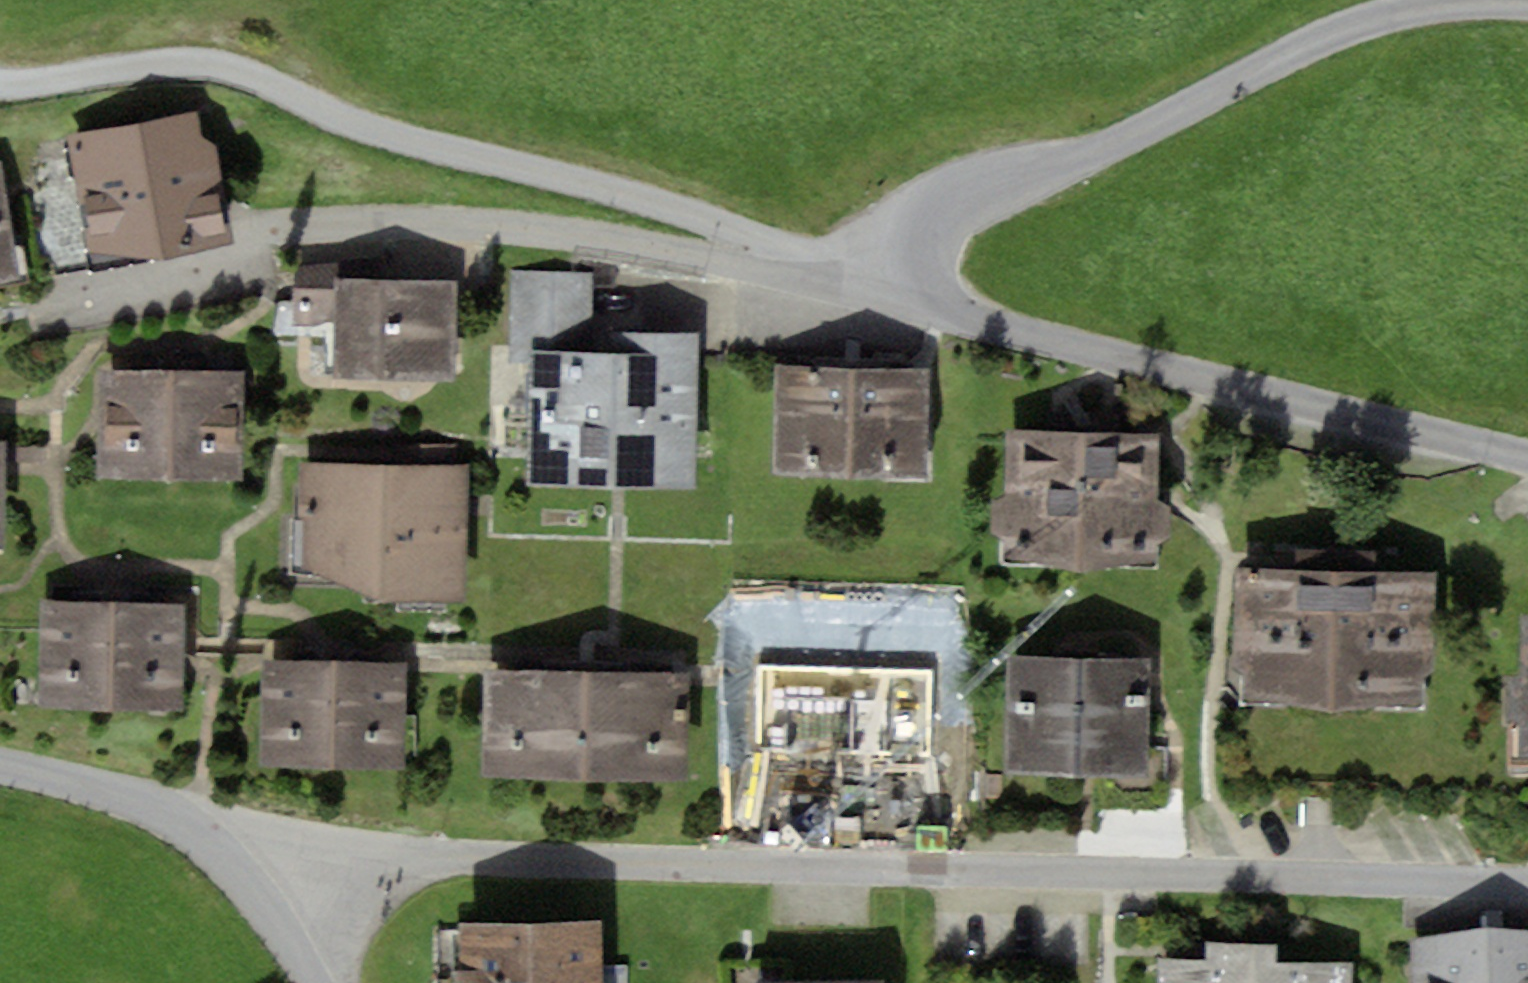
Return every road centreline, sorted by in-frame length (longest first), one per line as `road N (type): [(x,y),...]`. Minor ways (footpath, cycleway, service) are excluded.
road 1 (residential): [(1527,883),(410,859),(273,875),(249,887)]
road 2 (track): [(801,278),(787,255),(762,239),(671,205),(325,111),(249,75),(195,63),(0,83)]
road 3 (unclassified): [(1527,7),(1455,4),(1344,34),(1130,137),(942,211),(917,232),(898,299)]
road 4 (residential): [(898,299),(1527,453)]
road 5 (residential): [(273,231),(579,231),(898,299)]
road 6 (residential): [(0,763),(163,811),(249,887)]

